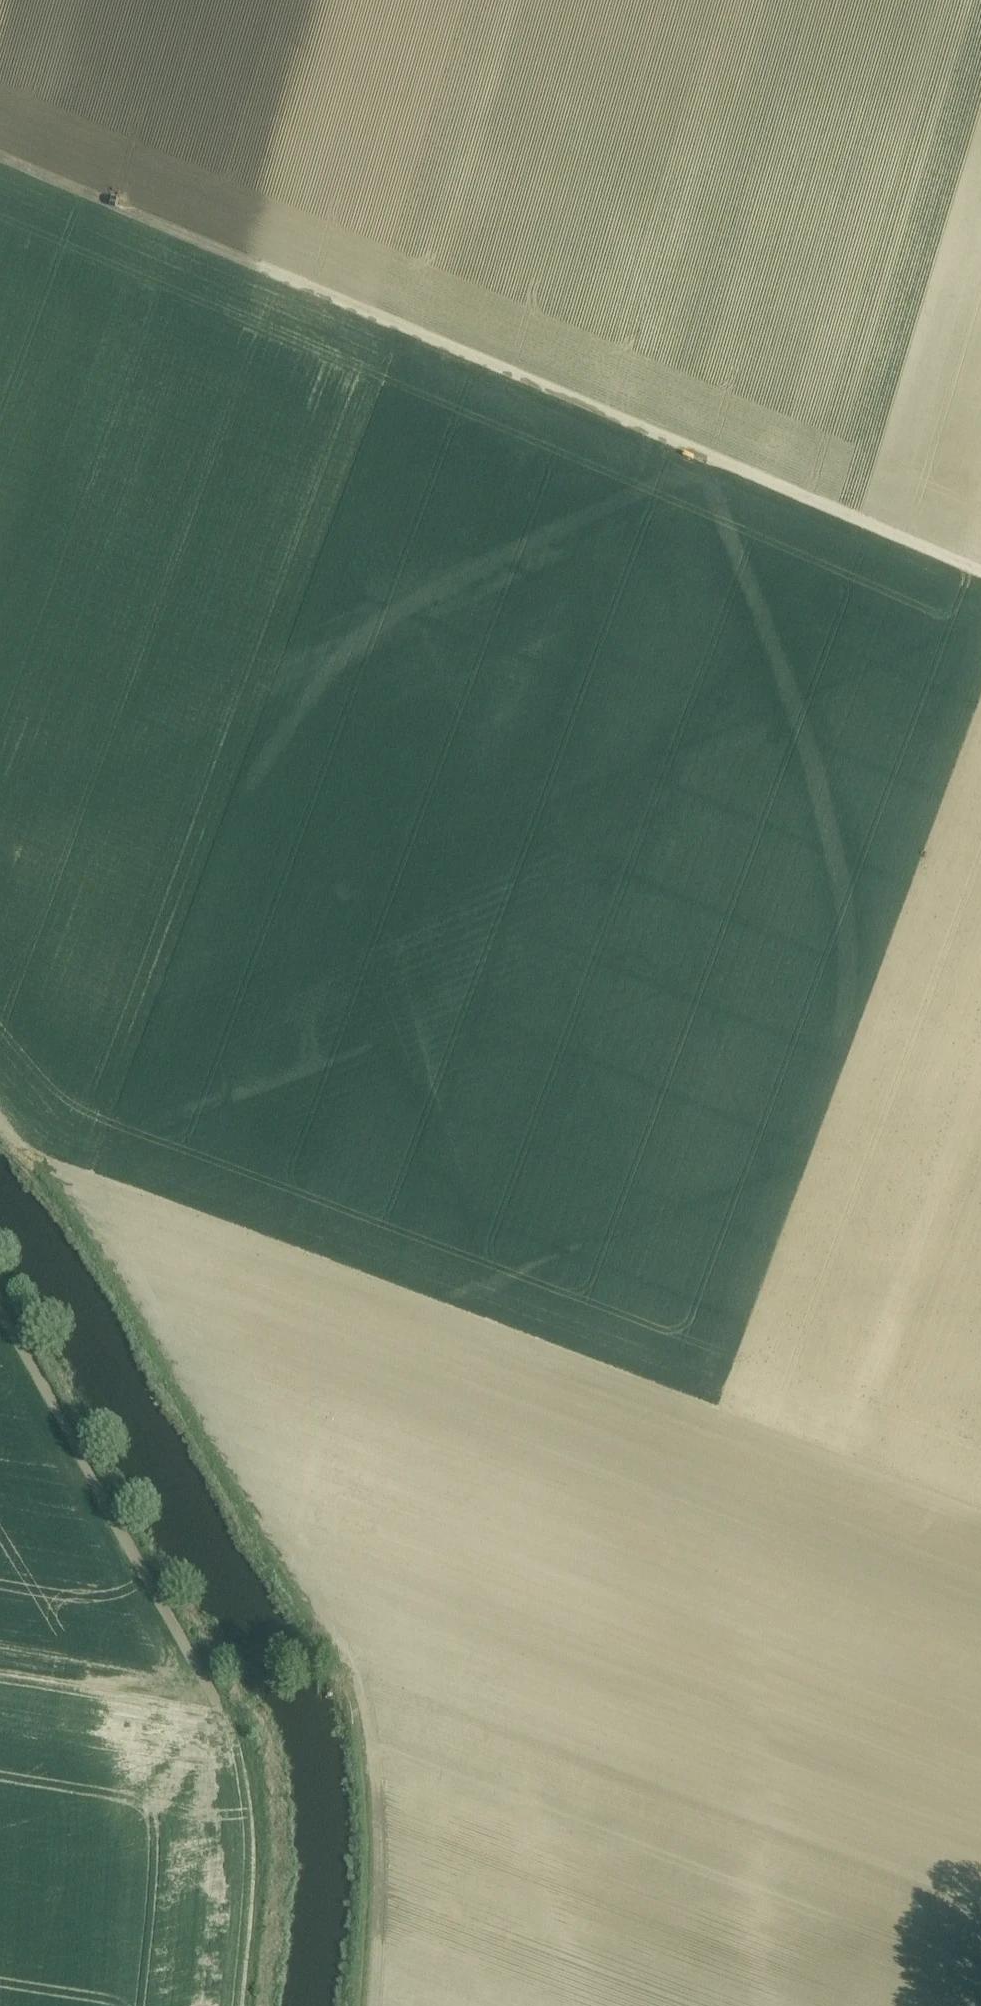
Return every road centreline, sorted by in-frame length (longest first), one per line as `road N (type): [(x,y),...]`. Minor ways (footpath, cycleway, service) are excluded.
road 1 (track): [(0,156),(980,572)]

